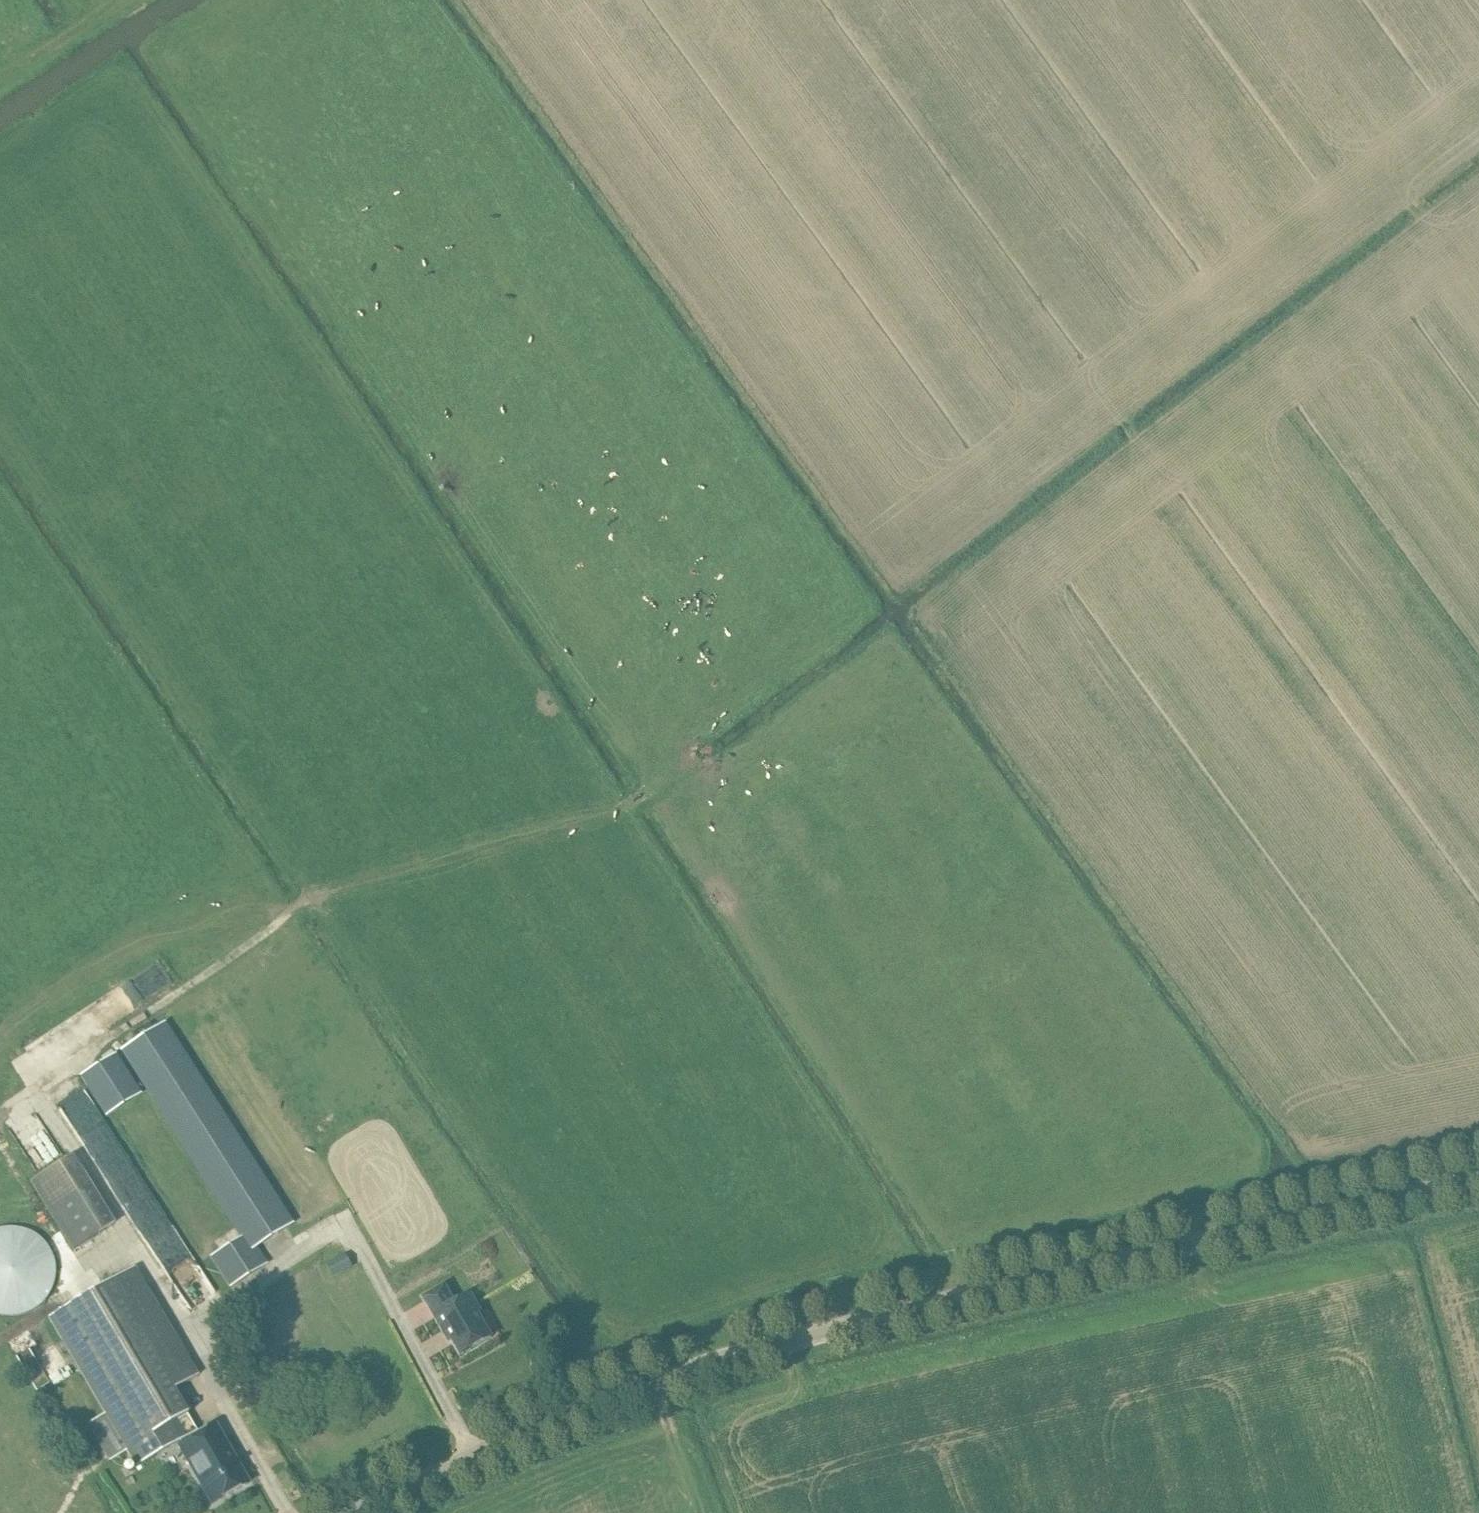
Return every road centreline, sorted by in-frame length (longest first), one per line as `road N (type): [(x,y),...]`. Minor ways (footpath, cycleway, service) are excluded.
road 1 (tertiary): [(358,1512),(447,1466),(763,1352),(1478,1180)]

